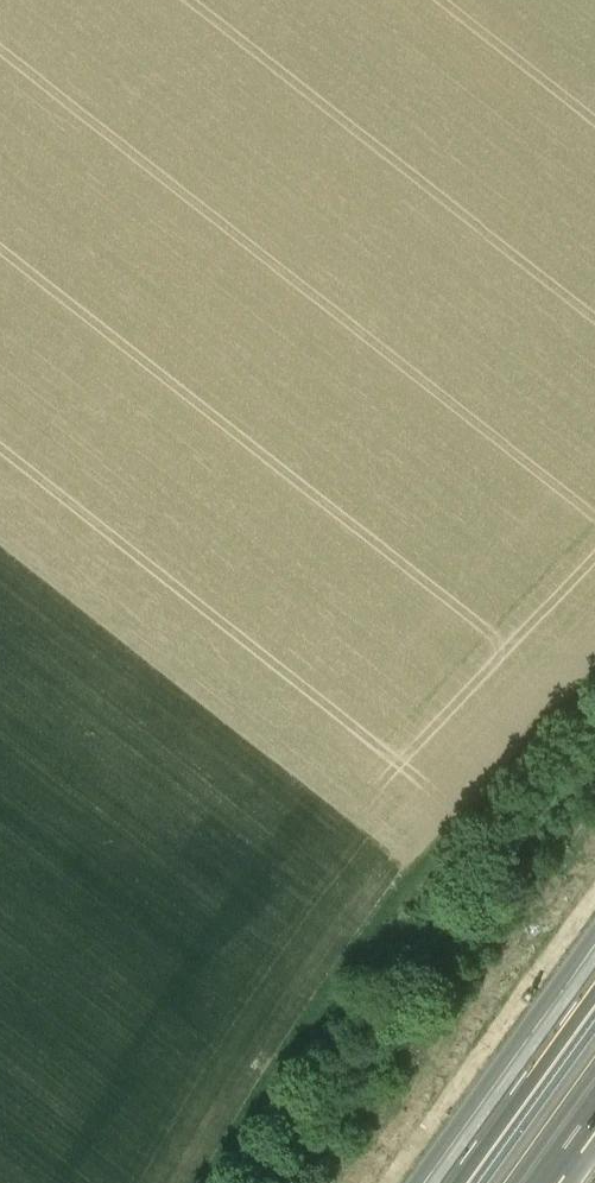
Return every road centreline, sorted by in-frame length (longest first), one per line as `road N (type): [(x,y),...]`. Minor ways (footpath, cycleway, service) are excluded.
road 1 (motorway): [(594,970),(445,1182)]
road 2 (motorway): [(524,1182),(594,1081)]

